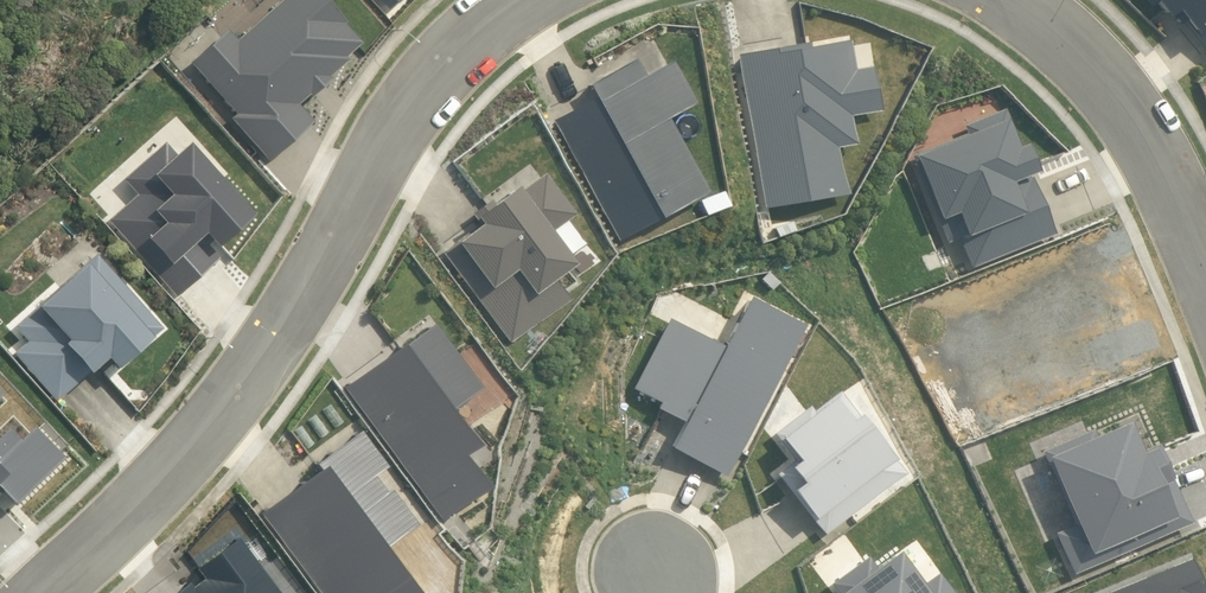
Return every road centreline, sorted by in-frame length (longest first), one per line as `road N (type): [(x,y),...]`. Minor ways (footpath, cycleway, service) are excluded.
road 1 (residential): [(71,592),(176,493),(278,371),(456,76),(521,16),(553,0)]
road 2 (residential): [(967,0),(1035,40),(1096,104),(1159,196),(1205,336)]

